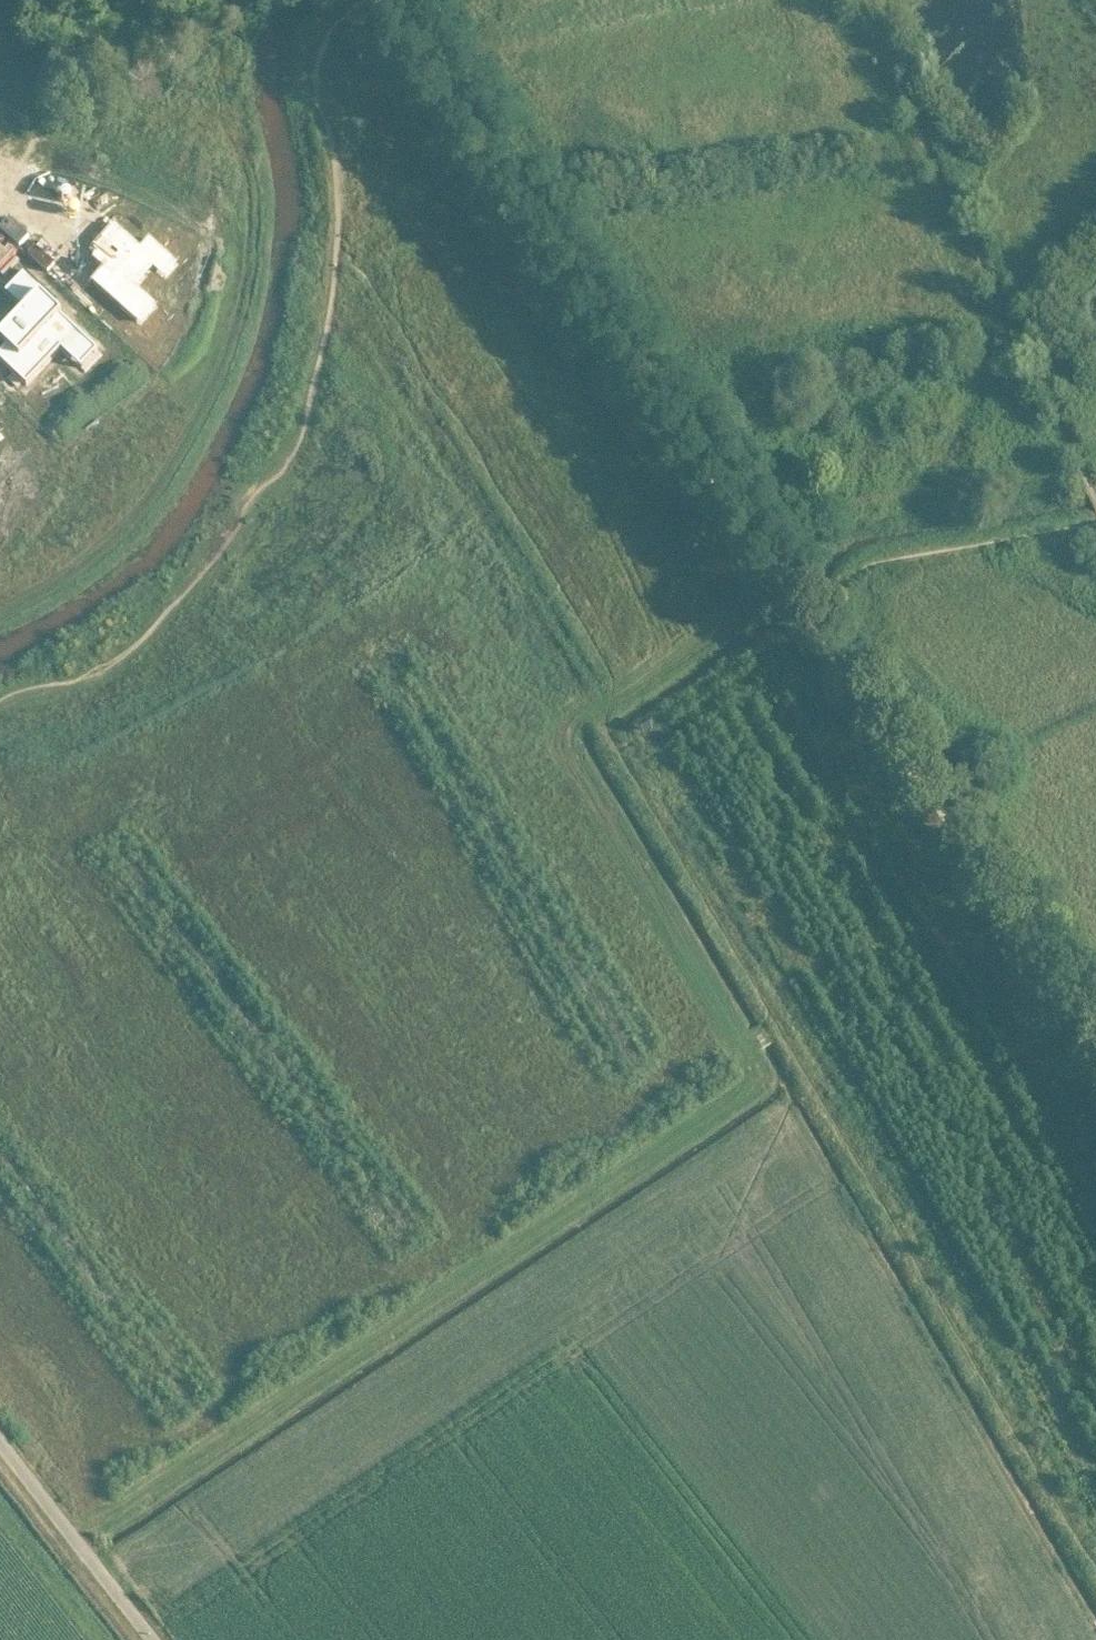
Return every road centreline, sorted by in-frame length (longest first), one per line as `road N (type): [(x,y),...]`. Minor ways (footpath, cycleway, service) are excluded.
road 1 (track): [(460,489),(1095,1555)]
road 2 (unclassified): [(147,1639),(0,1450)]

